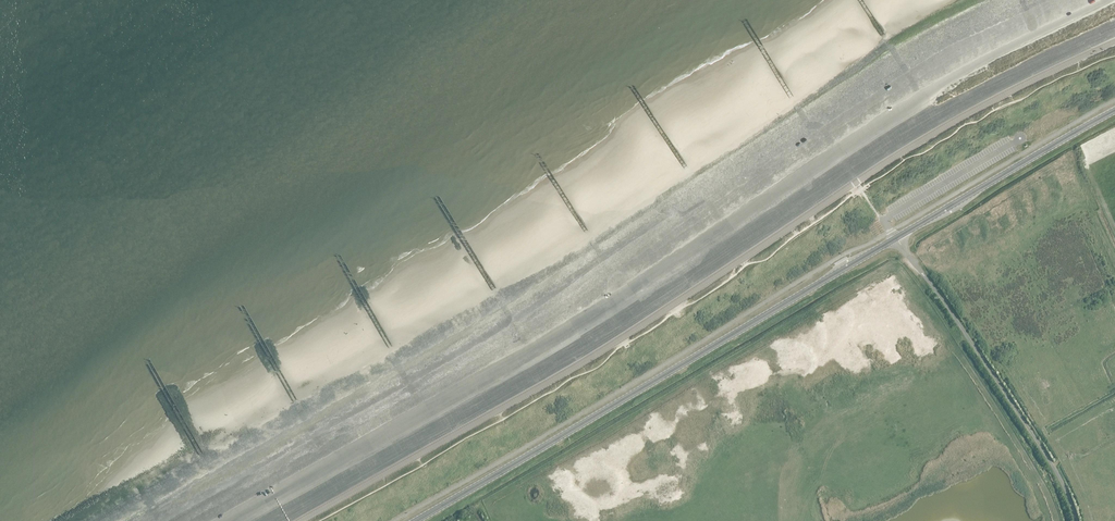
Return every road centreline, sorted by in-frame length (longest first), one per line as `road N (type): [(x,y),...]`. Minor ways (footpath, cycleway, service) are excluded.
road 1 (unclassified): [(1114,42),(960,118),(623,337),(301,520)]
road 2 (secondary): [(416,520),(895,238)]
road 3 (unclassified): [(1077,520),(1034,437),(895,238)]
road 4 (secondary): [(895,238),(1114,110)]

